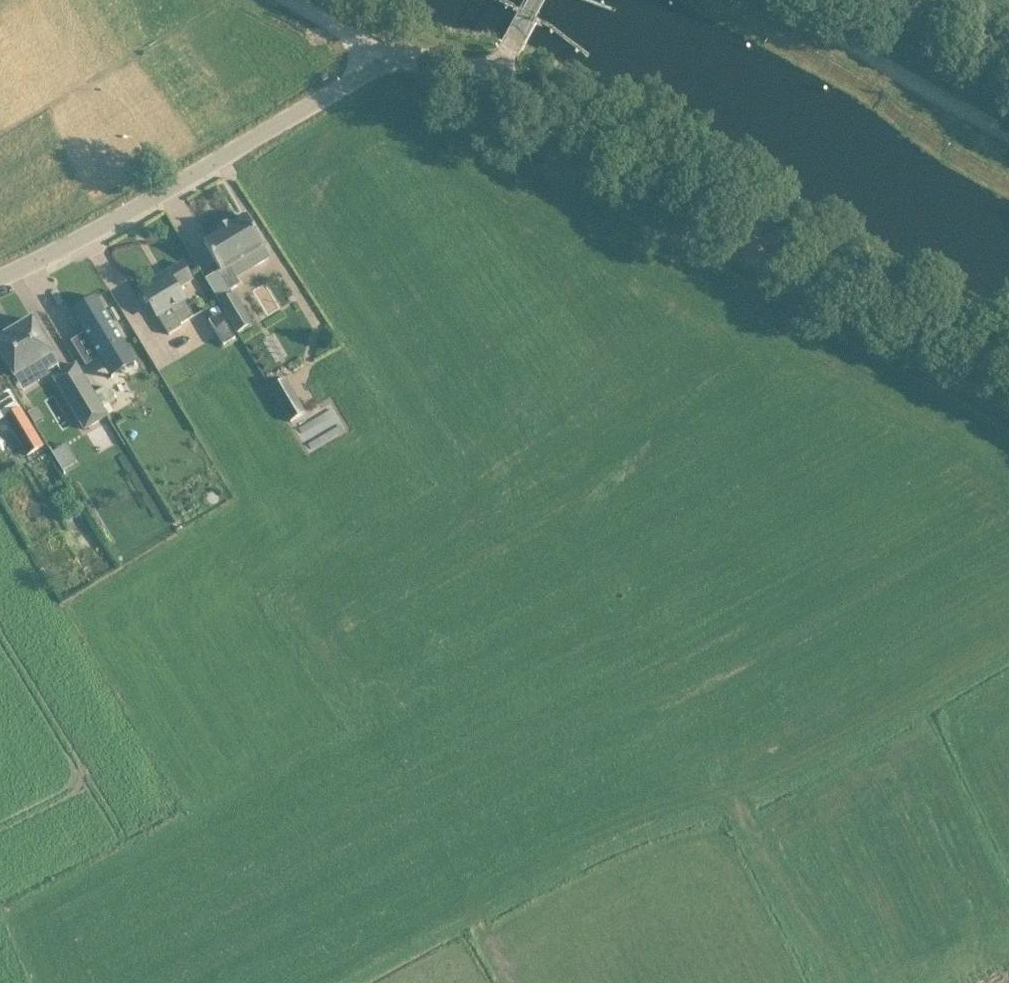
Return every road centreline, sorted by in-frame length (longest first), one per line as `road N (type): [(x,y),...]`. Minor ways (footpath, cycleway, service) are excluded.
road 1 (unclassified): [(1008,365),(491,82)]
road 2 (unclassified): [(0,278),(119,221),(399,56),(447,62),(491,82)]
road 3 (track): [(752,0),(1008,126)]

